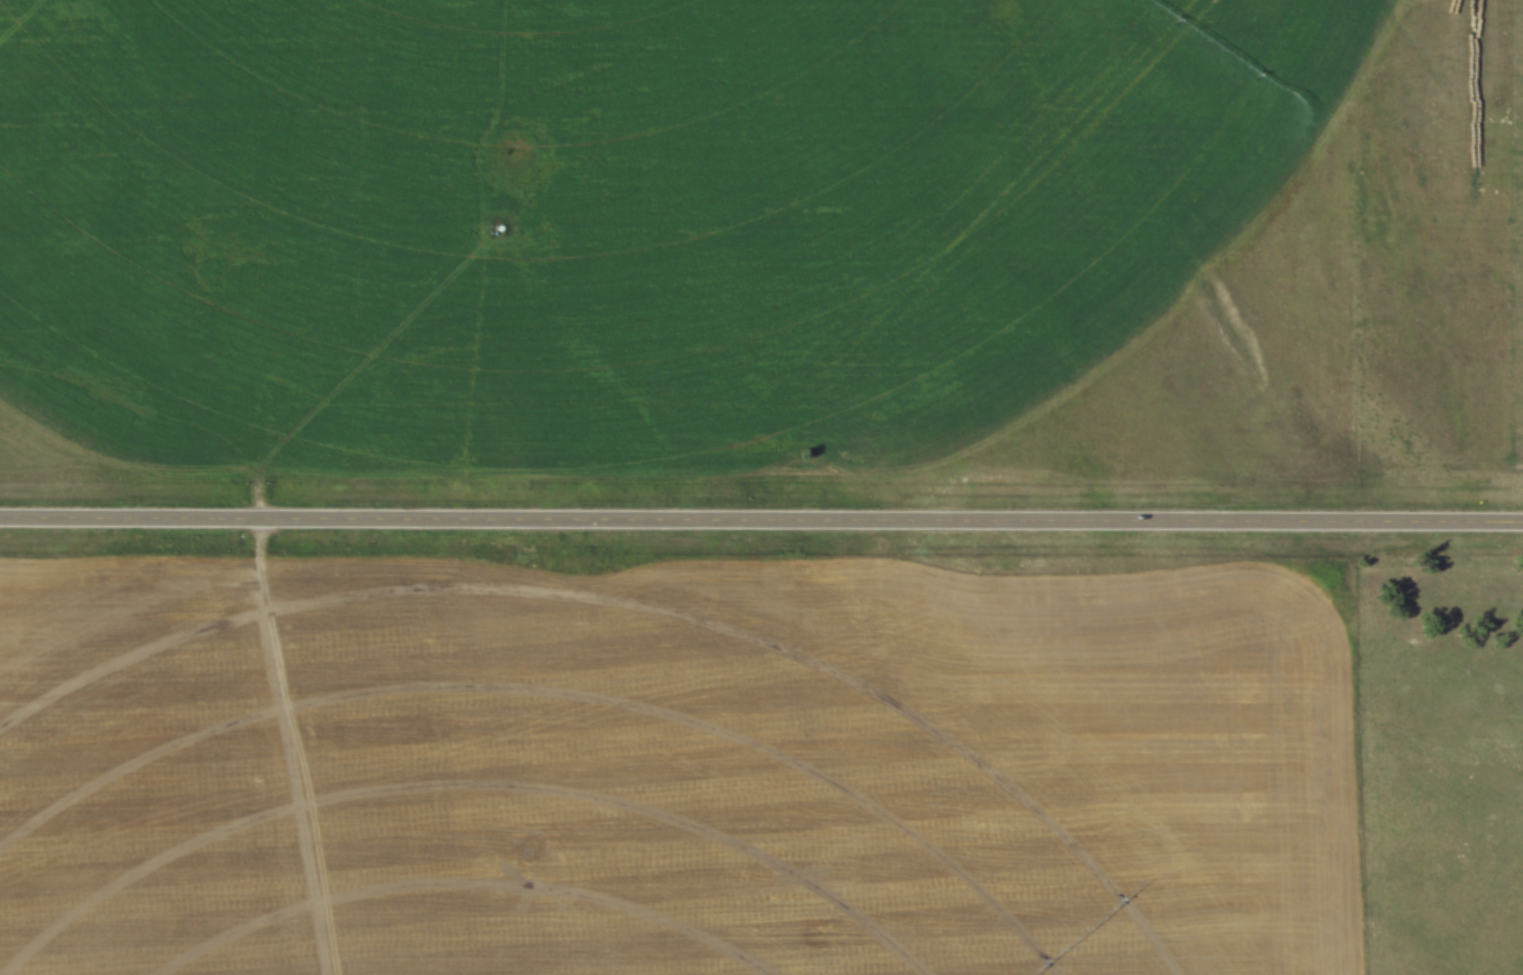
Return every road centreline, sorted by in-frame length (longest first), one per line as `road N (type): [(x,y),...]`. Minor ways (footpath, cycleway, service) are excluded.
road 1 (primary): [(1522,518),(0,513)]

